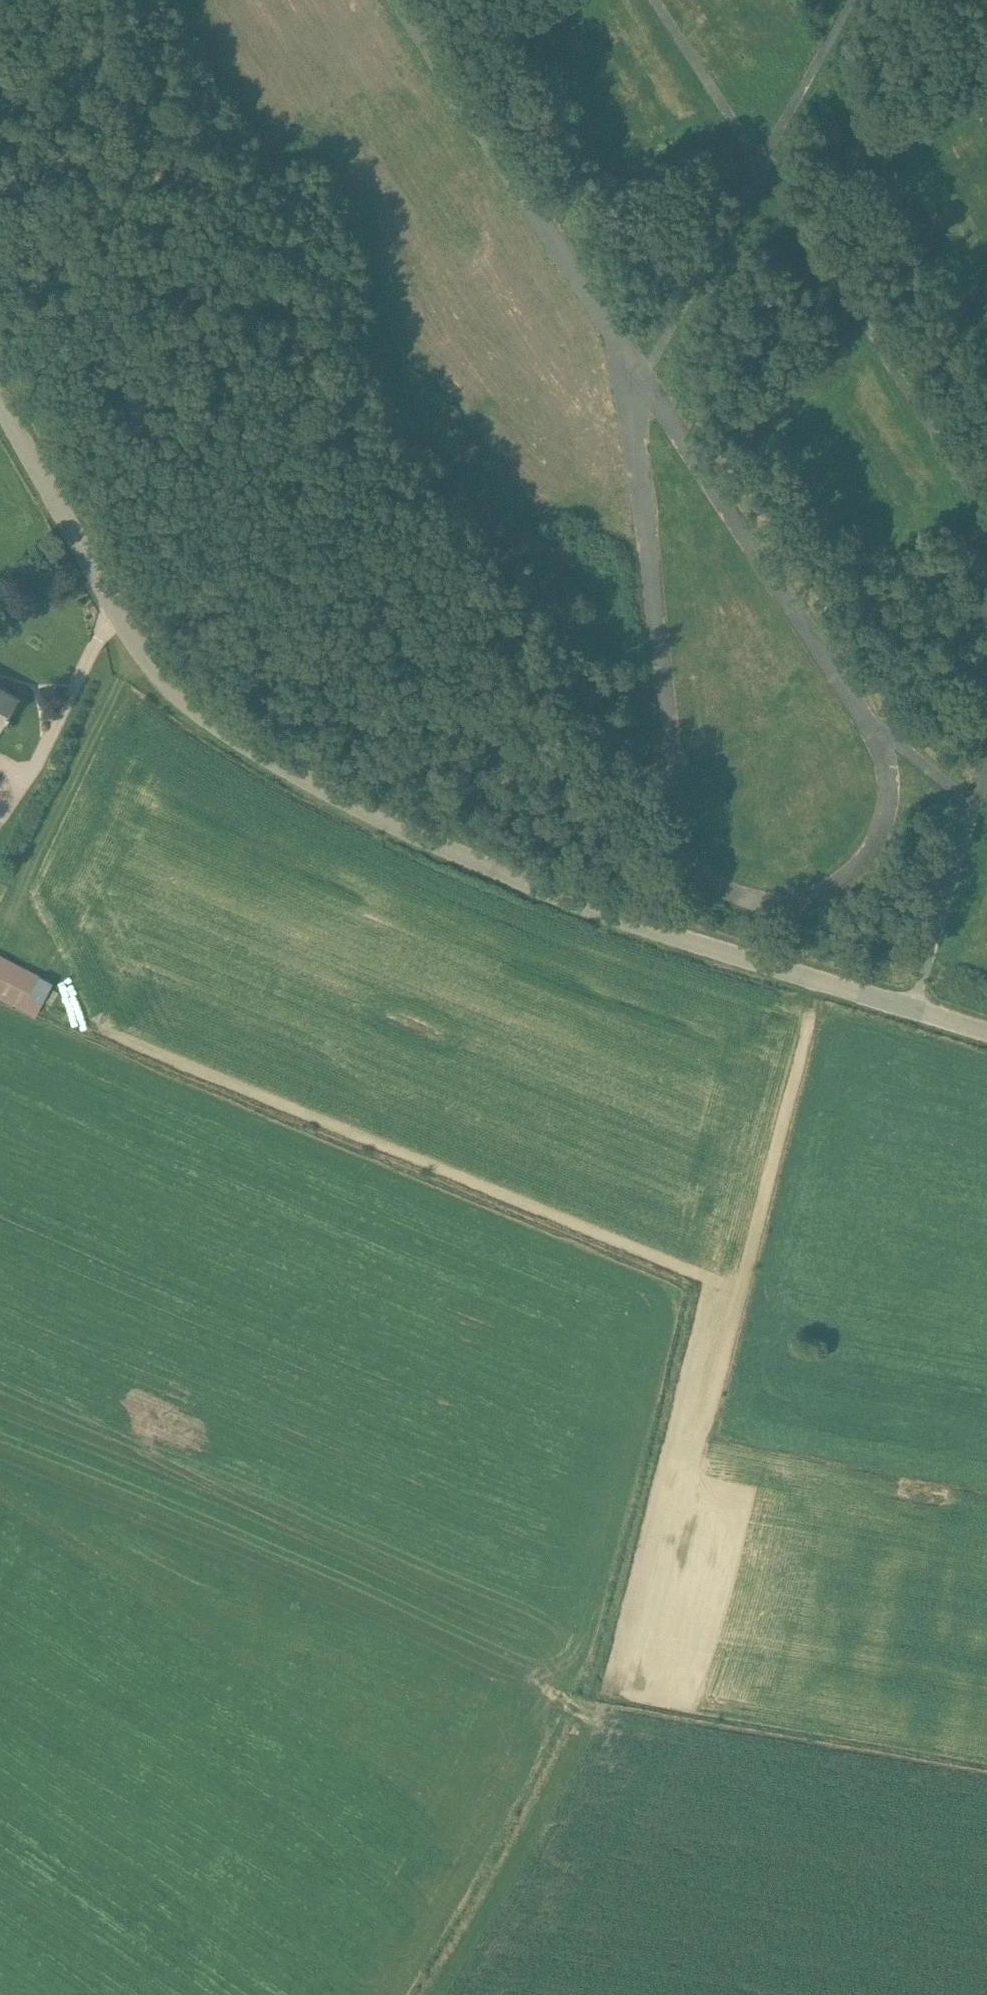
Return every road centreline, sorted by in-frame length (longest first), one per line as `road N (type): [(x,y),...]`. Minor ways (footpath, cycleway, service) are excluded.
road 1 (unclassified): [(986,1030),(627,918),(442,848),(248,745),(172,679),(137,636),(0,393)]

